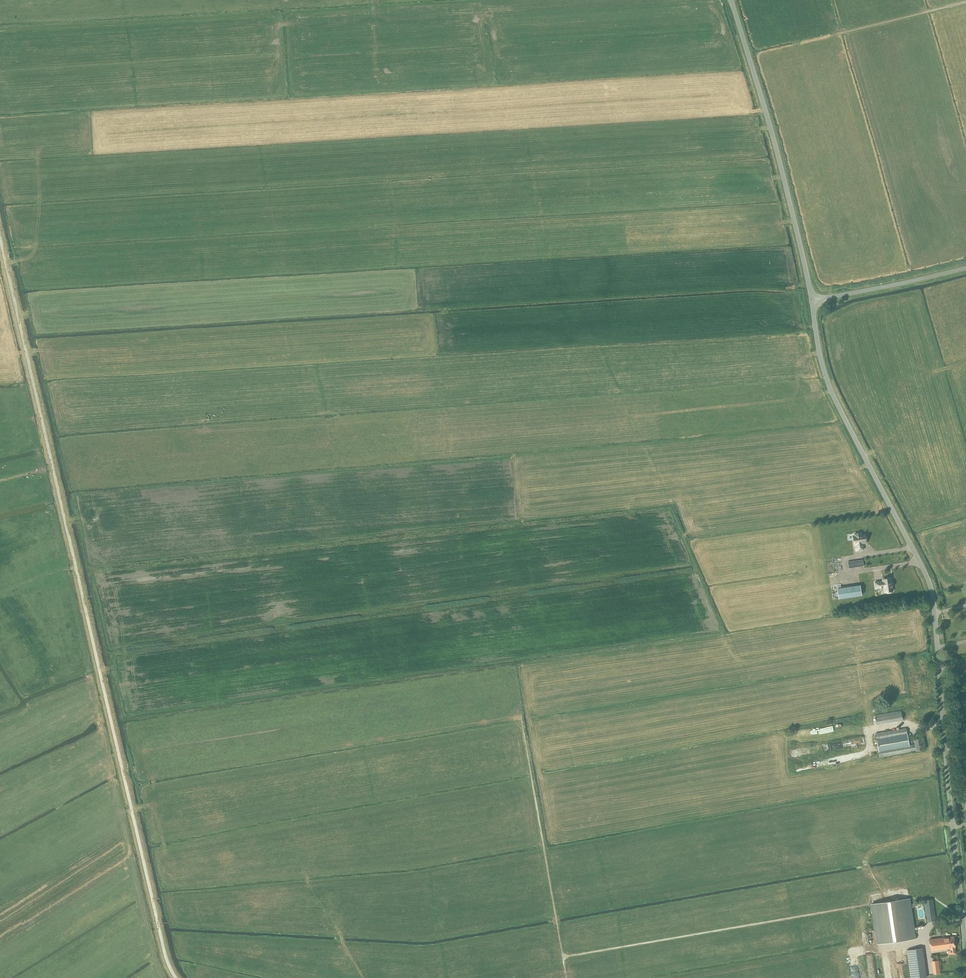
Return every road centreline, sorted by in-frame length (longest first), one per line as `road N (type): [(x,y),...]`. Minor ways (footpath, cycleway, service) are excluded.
road 1 (unclassified): [(176,977),(0,237)]
road 2 (unclassified): [(812,301),(831,391),(932,593),(965,971)]
road 3 (unclassified): [(731,0),(812,301)]
road 4 (track): [(581,291),(809,286)]
road 5 (unclassified): [(812,301),(965,268)]
road 6 (track): [(203,506),(65,521)]
road 7 (track): [(735,482),(869,466)]
road 8 (track): [(39,153),(37,244),(32,258),(6,263)]
road 9 (track): [(965,2),(844,33)]

